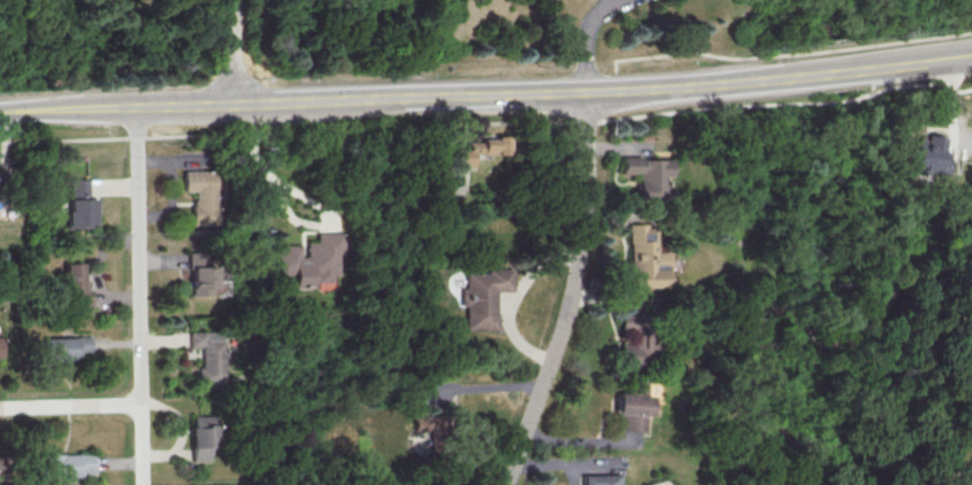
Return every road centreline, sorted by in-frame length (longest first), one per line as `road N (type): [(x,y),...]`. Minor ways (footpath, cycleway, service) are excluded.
road 1 (residential): [(506,484),(577,274),(583,93)]
road 2 (residential): [(142,484),(133,109)]
road 3 (secondary): [(583,93),(229,106)]
road 4 (secondary): [(817,74),(583,93)]
road 5 (residential): [(139,404),(0,408)]
road 6 (secondary): [(133,109),(0,113)]

